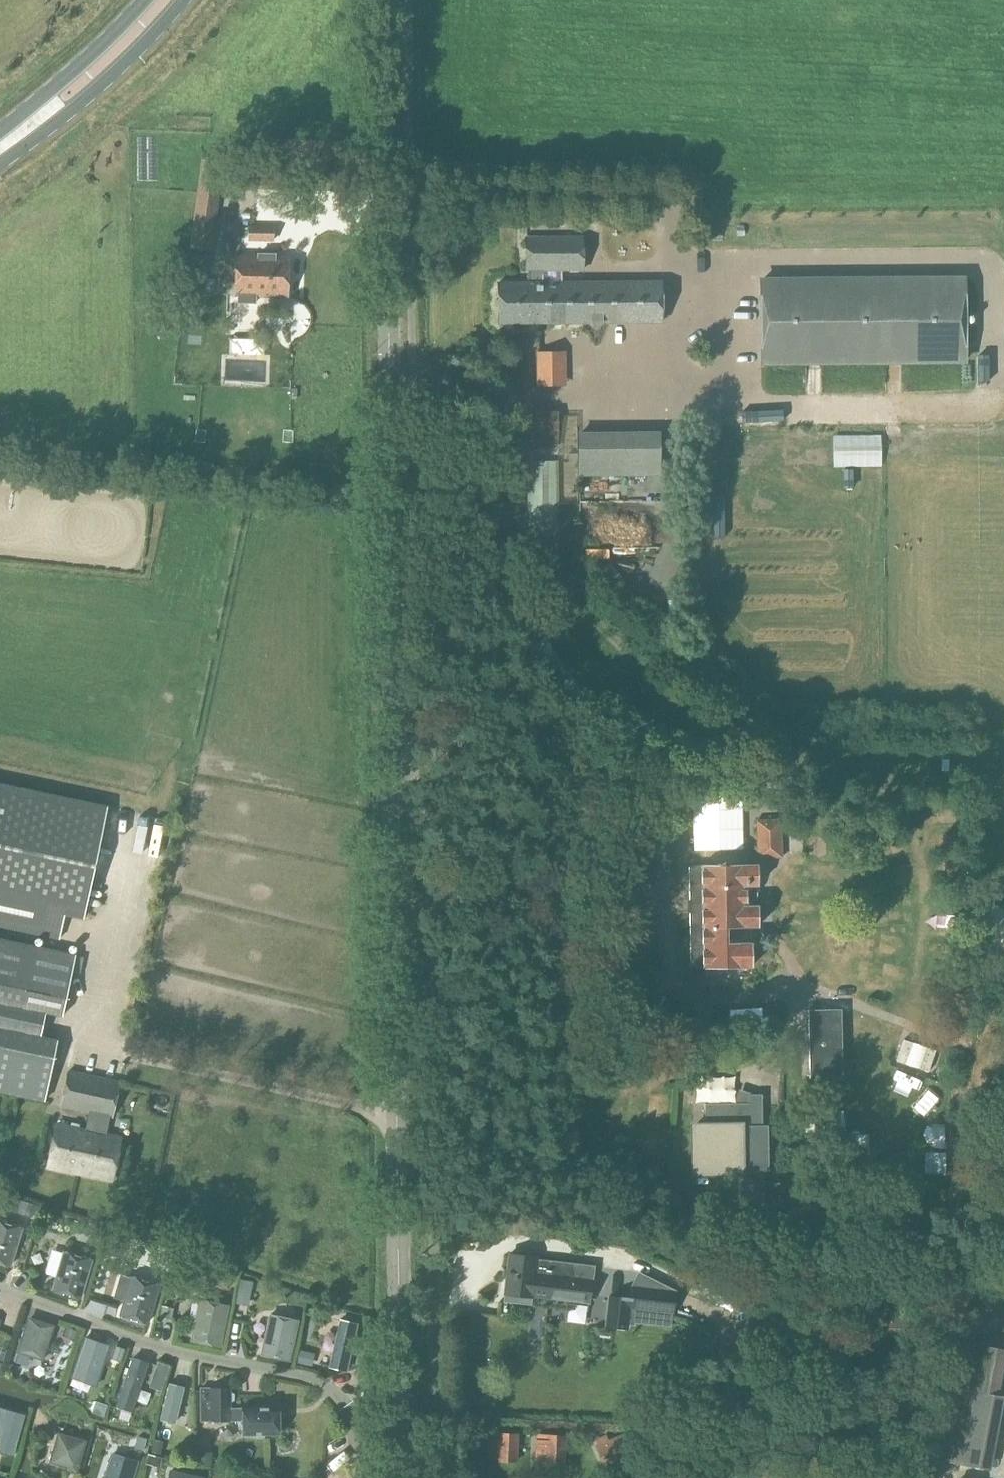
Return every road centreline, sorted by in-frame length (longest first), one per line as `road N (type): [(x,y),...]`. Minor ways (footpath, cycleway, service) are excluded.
road 1 (unclassified): [(400,1477),(388,167)]
road 2 (primary): [(33,124),(89,92),(182,0)]
road 3 (primary): [(144,0),(71,70),(33,124)]

